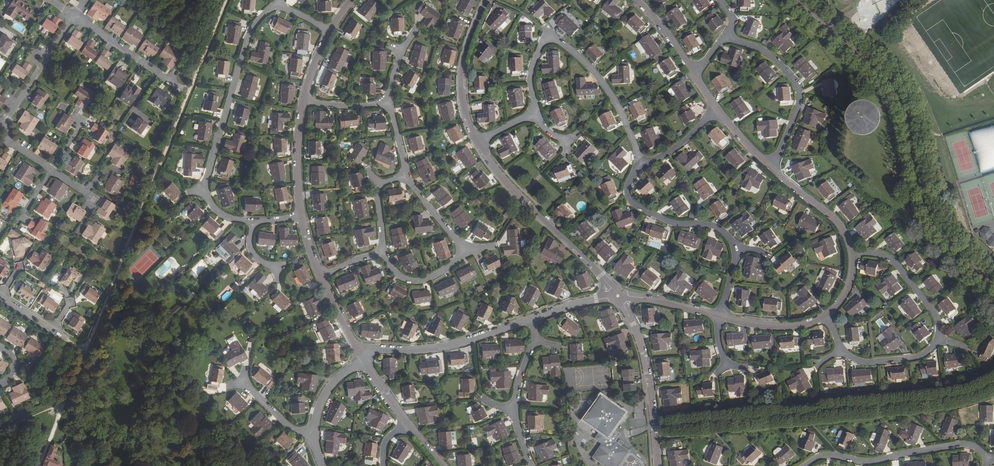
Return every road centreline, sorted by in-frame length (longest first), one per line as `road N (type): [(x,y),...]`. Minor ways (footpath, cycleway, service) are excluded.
road 1 (track): [(84,348),(226,0)]
road 2 (tertiary): [(791,0),(895,91),(937,228),(993,288)]
road 3 (tertiary): [(993,281),(942,225),(902,91),(800,0)]
road 4 (residential): [(251,222),(222,215),(205,185),(246,37),(280,6),(331,30)]
road 5 (residential): [(643,165),(605,86),(549,34),(532,72),(536,113)]
road 6 (residential): [(806,465),(824,455),(875,461),(960,444),(991,463)]
road 7 (tertiary): [(478,142),(503,178),(601,275)]
road 8 (residential): [(769,168),(797,112),(799,88),(772,55),(725,37)]
road 9 (residential): [(362,358),(375,349),(437,349),(531,319)]
road 10 (residential): [(643,165),(628,185),(632,203),(674,223),(718,228),(739,250)]
road 11 (tertiary): [(629,317),(646,367),(657,465)]
road 12 (tertiary): [(489,0),(462,77),(478,142)]
road 13 (residential): [(851,254),(895,263),(936,315),(938,339)]
road 14 (residential): [(3,124),(73,18)]
road 15 (residential): [(178,88),(73,18)]
road 16 (residential): [(769,168),(835,221),(851,254)]

